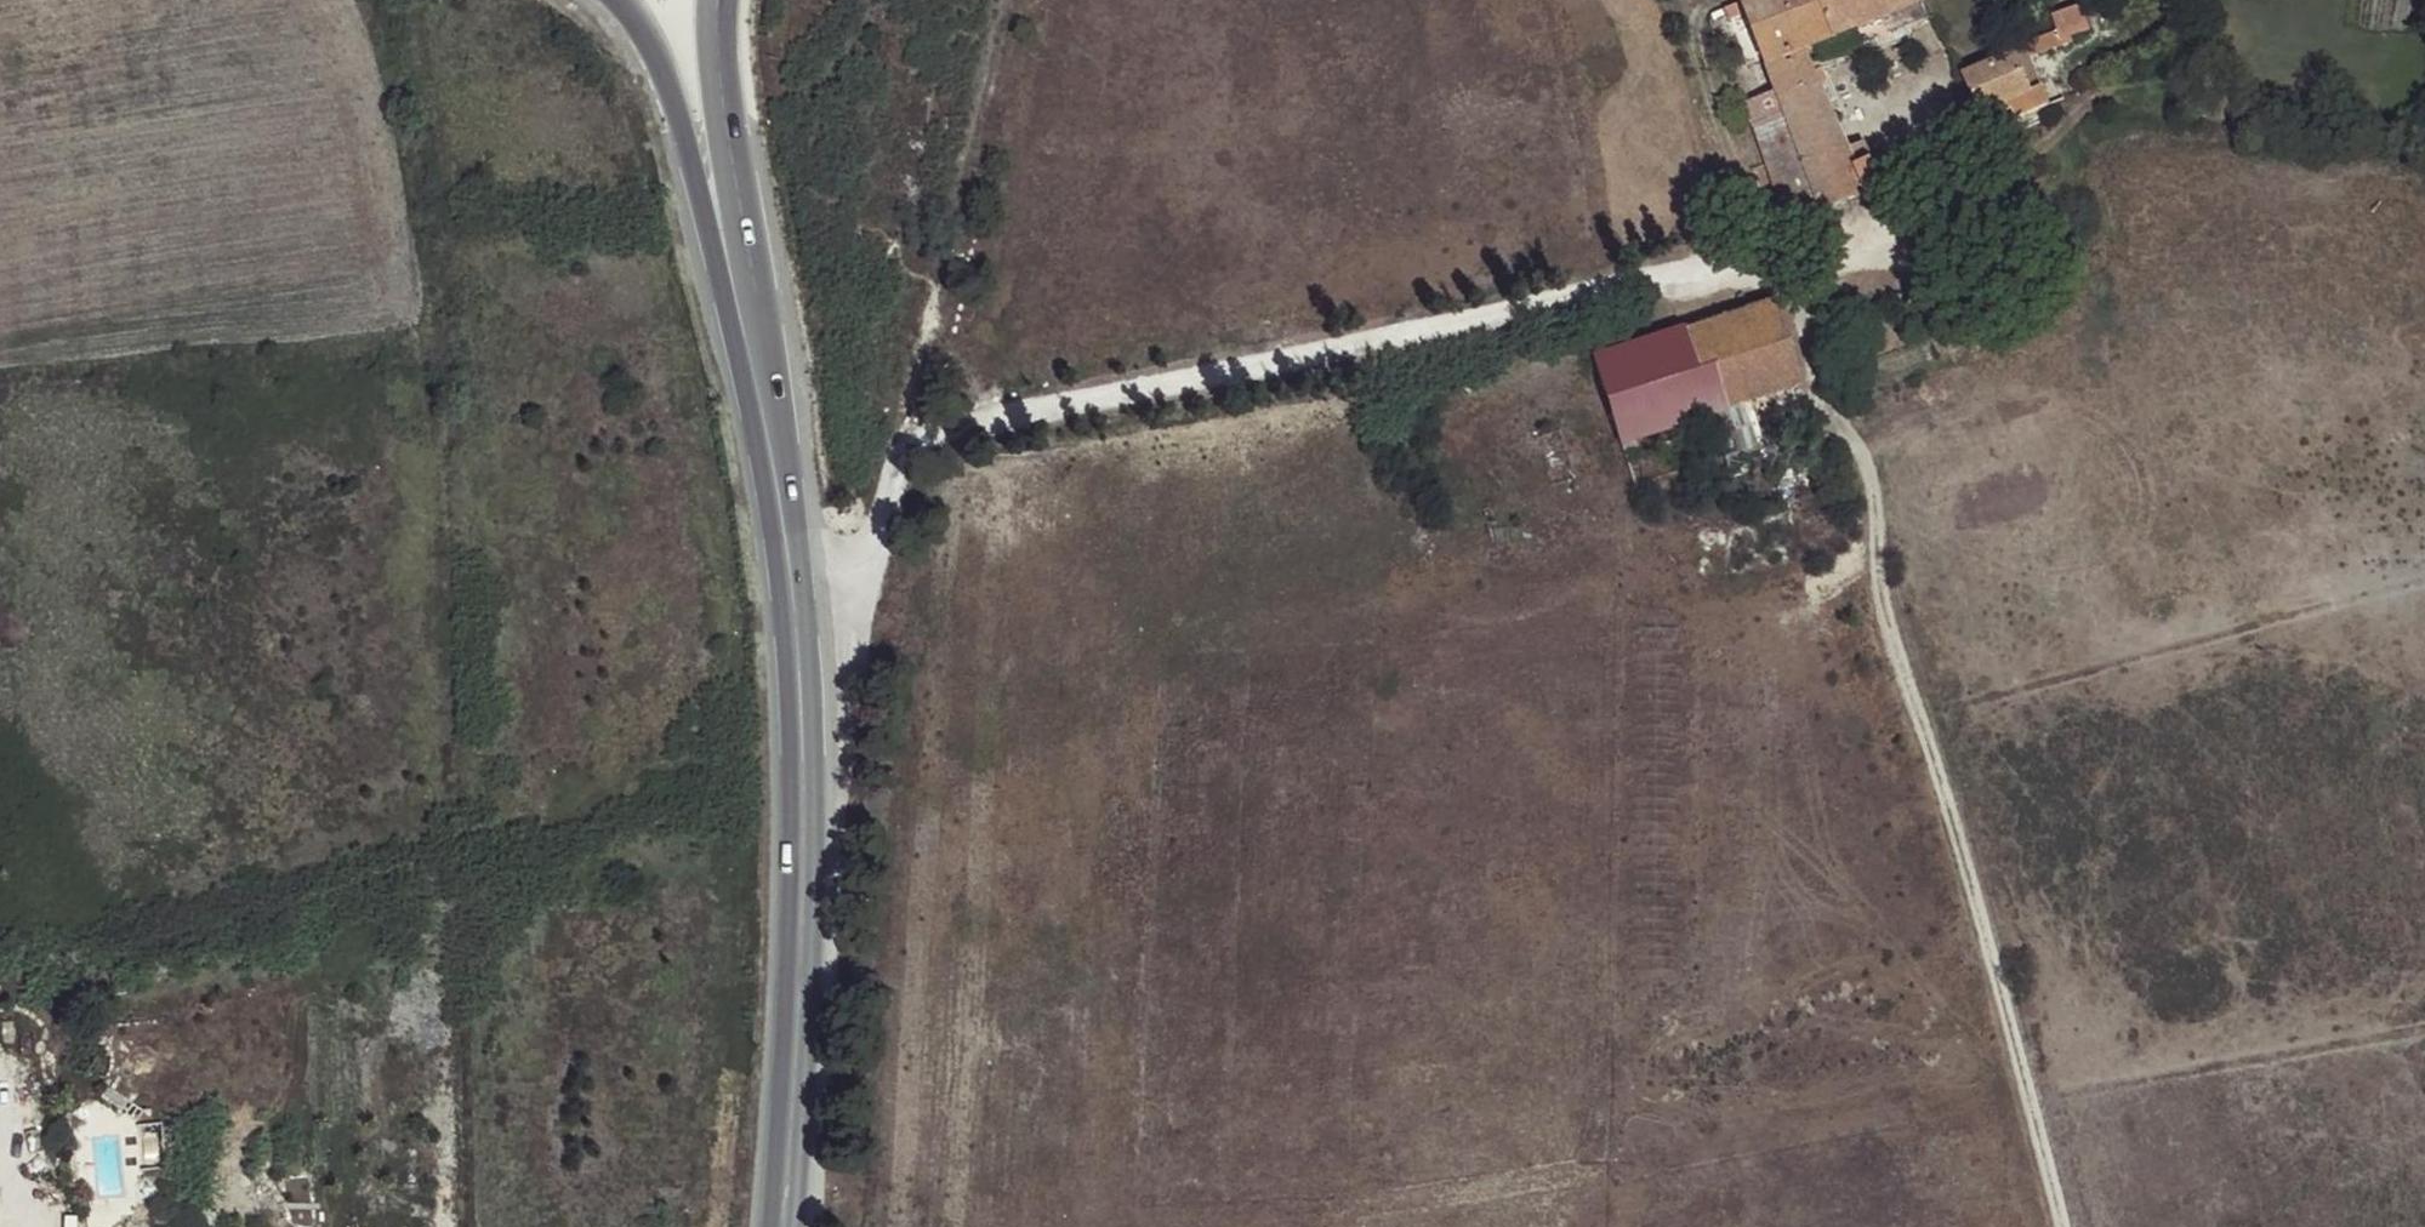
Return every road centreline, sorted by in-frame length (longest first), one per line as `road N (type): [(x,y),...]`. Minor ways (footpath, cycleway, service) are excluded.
road 1 (track): [(2056,1226),(1883,599),(1869,473),(1817,391),(1792,254)]
road 2 (primary): [(781,1226),(805,860),(797,605),(783,484)]
road 3 (primary): [(620,0),(666,83),(691,157),(739,351),(783,484)]
road 4 (primary): [(783,484),(773,373),(707,60),(711,0)]

